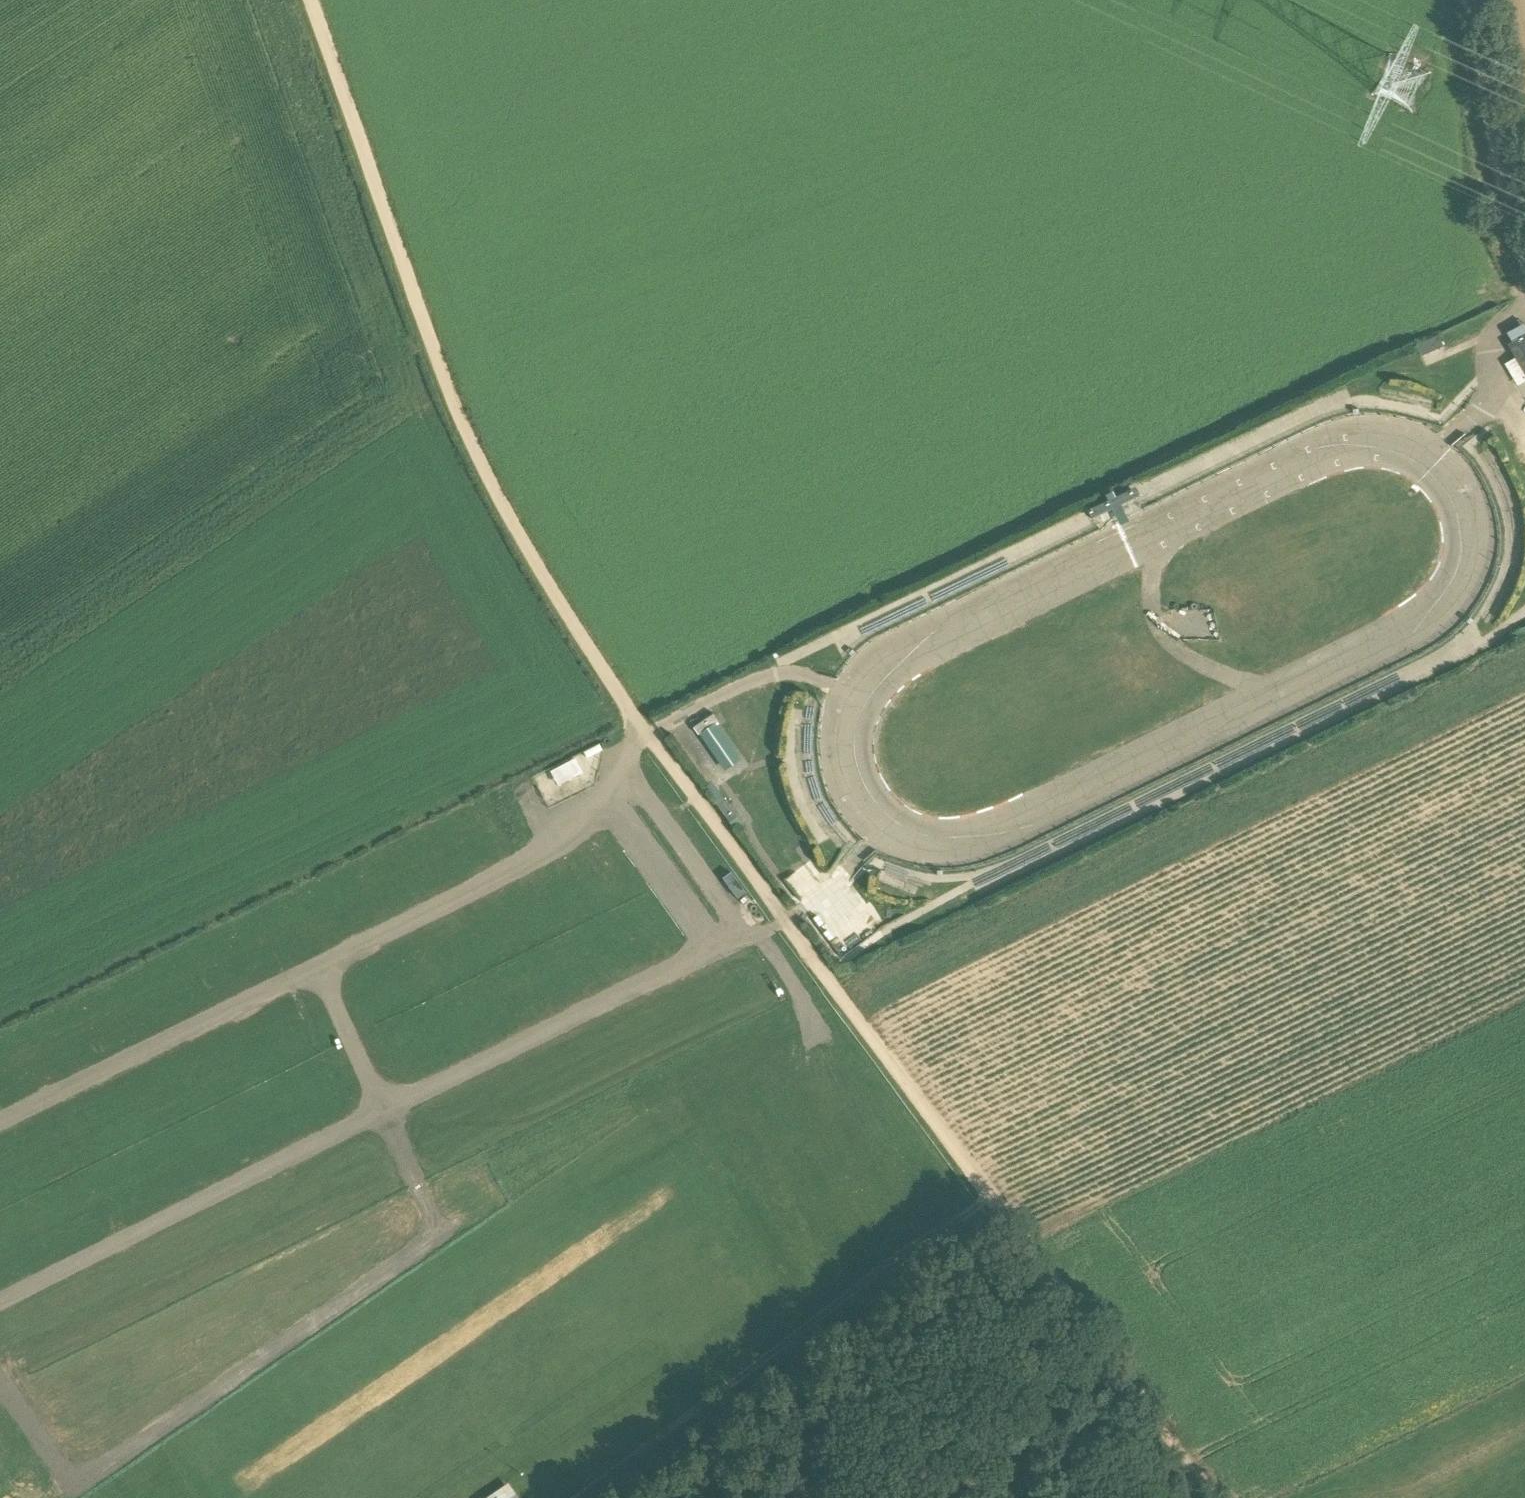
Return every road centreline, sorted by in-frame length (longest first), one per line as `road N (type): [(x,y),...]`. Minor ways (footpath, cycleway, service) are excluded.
road 1 (track): [(314,0),(439,374),(550,591),(959,1164),(1214,1497)]
road 2 (unclassified): [(1524,248),(1472,0)]

